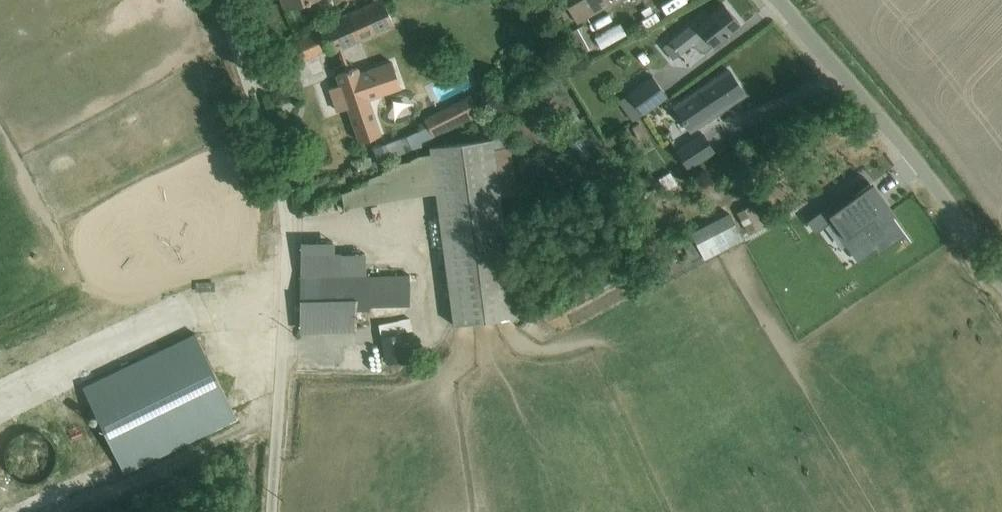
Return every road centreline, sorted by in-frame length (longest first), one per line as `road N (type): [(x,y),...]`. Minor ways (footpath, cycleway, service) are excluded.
road 1 (unclassified): [(236,0),(297,191),(274,511)]
road 2 (unclassified): [(778,0),(969,224),(1001,279)]

